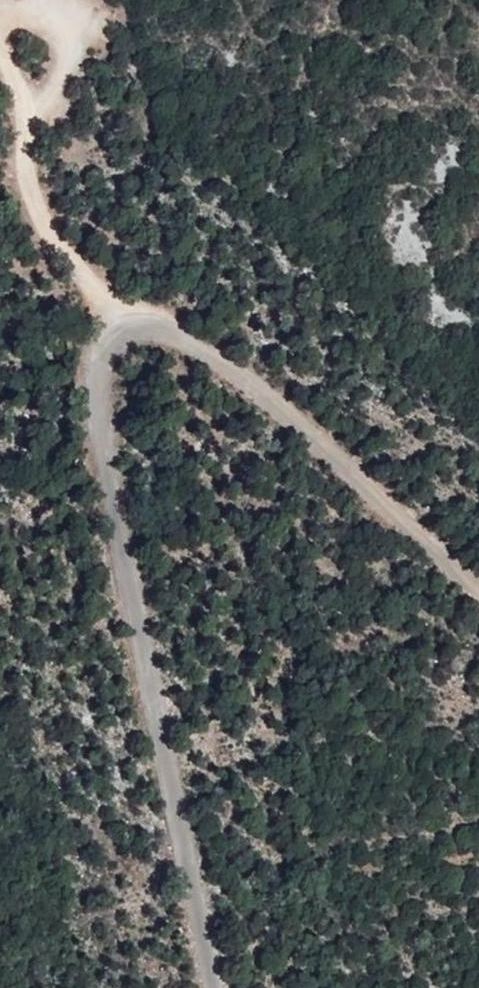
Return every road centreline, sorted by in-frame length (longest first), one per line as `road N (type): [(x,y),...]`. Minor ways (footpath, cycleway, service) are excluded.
road 1 (unclassified): [(215,987),(92,376),(119,327),(168,331),(315,439),(478,591)]
road 2 (track): [(119,327),(58,248),(28,177),(26,102),(0,51)]
road 3 (track): [(0,24),(32,10),(67,10),(82,43),(62,88),(26,102)]

